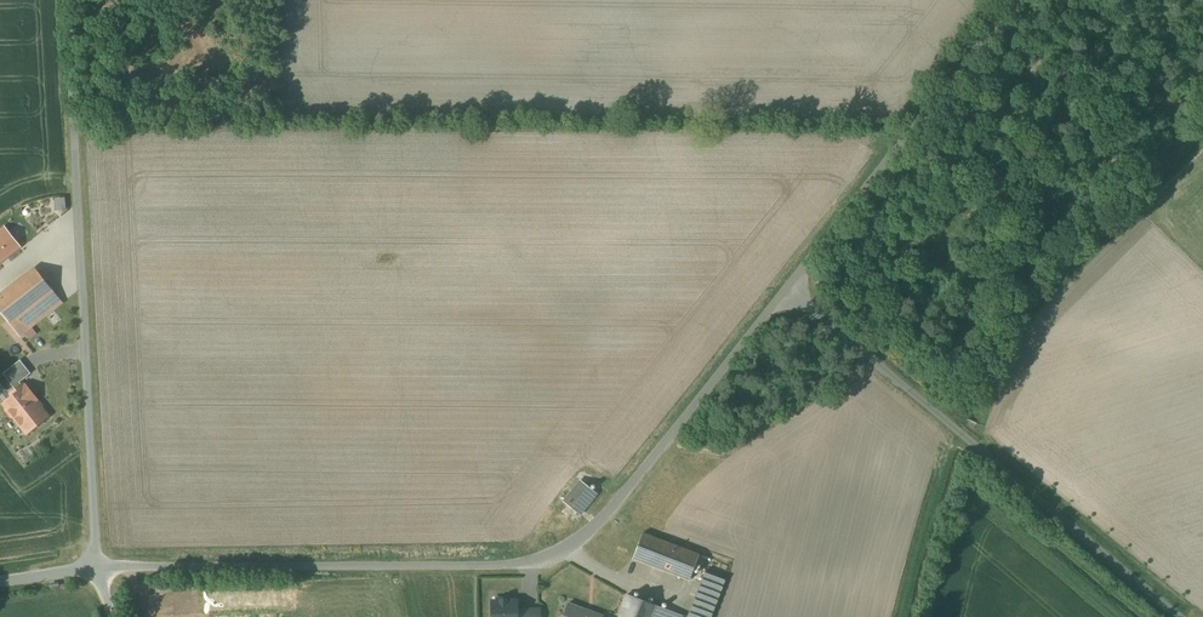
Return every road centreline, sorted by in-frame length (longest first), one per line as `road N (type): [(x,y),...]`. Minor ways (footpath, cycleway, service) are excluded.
road 1 (unclassified): [(789,281),(594,532),(553,558),(495,569),(99,568)]
road 2 (unclassified): [(99,568),(68,0)]
road 3 (unclassified): [(789,281),(1177,616)]
road 4 (unclassified): [(1014,0),(789,281)]

